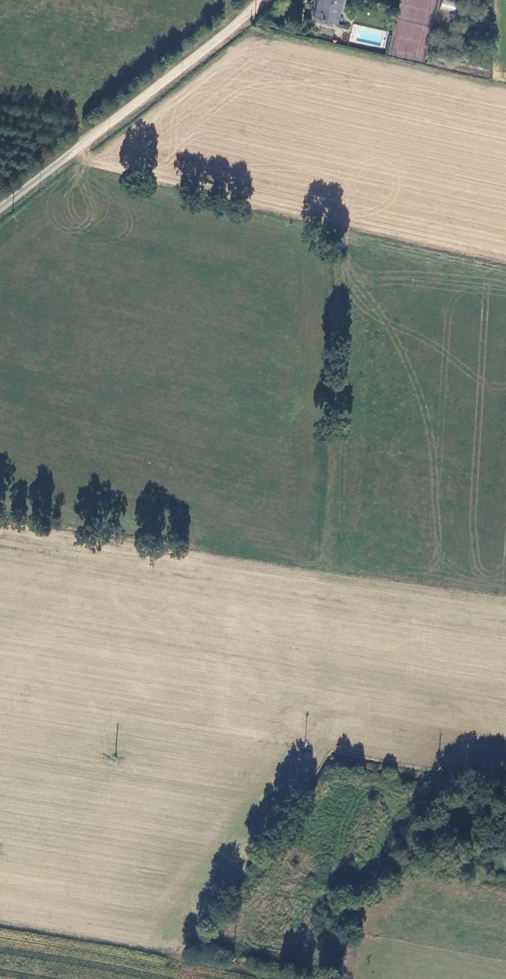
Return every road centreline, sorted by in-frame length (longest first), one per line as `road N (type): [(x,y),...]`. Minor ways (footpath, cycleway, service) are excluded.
road 1 (unclassified): [(0,207),(261,0)]

